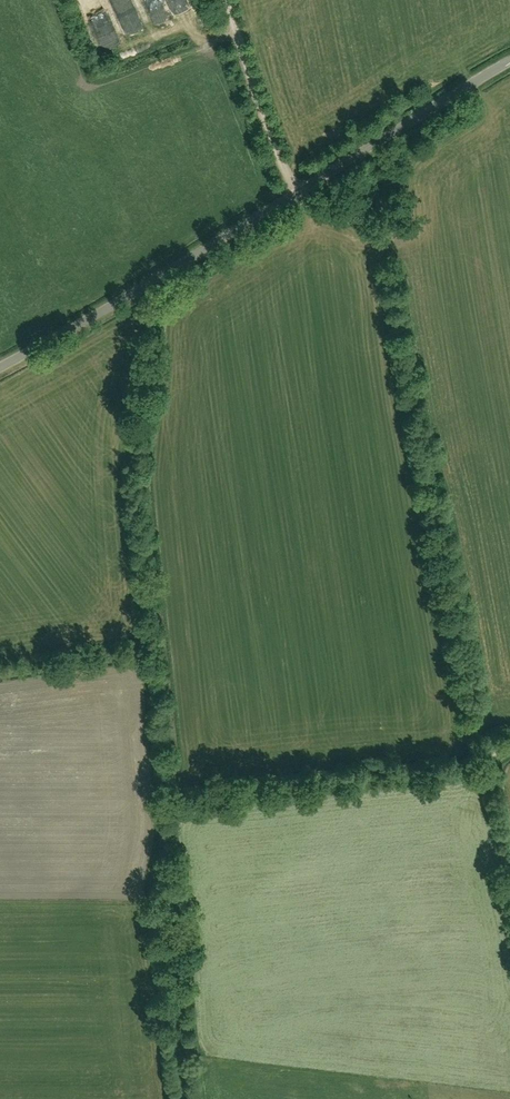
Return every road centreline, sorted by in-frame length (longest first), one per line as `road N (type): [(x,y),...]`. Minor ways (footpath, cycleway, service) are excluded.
road 1 (unclassified): [(0,367),(509,64)]

